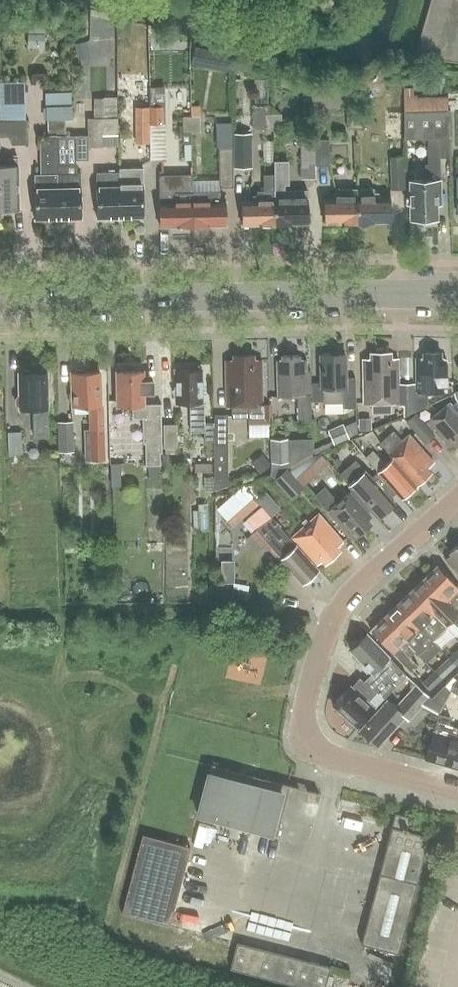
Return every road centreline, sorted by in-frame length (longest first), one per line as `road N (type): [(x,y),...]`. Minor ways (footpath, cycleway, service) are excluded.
road 1 (unclassified): [(457,791),(315,753),(303,740),(303,719),(321,647),(347,597),(457,500)]
road 2 (tertiary): [(457,296),(0,303)]

